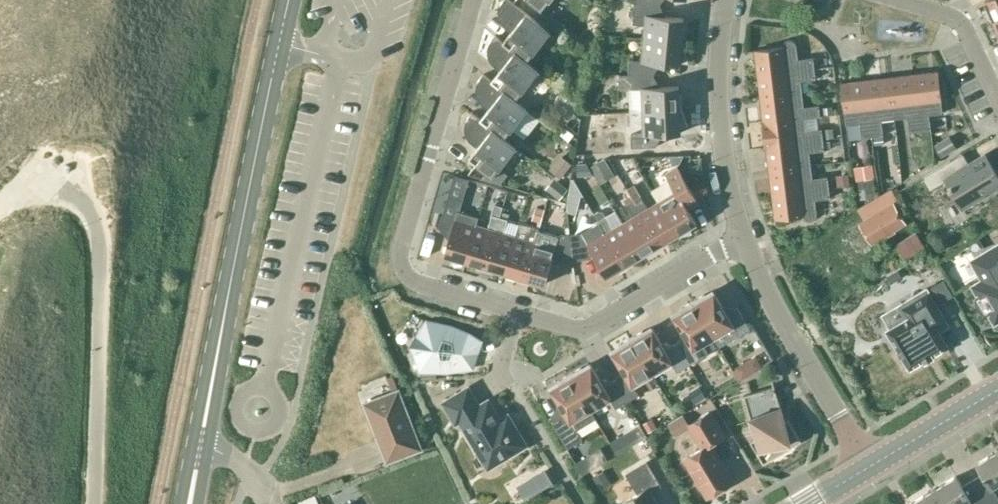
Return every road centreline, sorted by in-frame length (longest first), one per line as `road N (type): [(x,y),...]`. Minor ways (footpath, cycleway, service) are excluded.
road 1 (residential): [(732,237),(575,322),(412,277),(404,251),(418,190),(475,0)]
road 2 (secondary): [(190,503),(290,0)]
road 3 (unclassified): [(866,466),(732,237)]
road 4 (residential): [(732,237),(712,122),(722,0)]
road 5 (residential): [(997,110),(952,22),(883,0)]
road 6 (tertiary): [(866,466),(997,388)]

